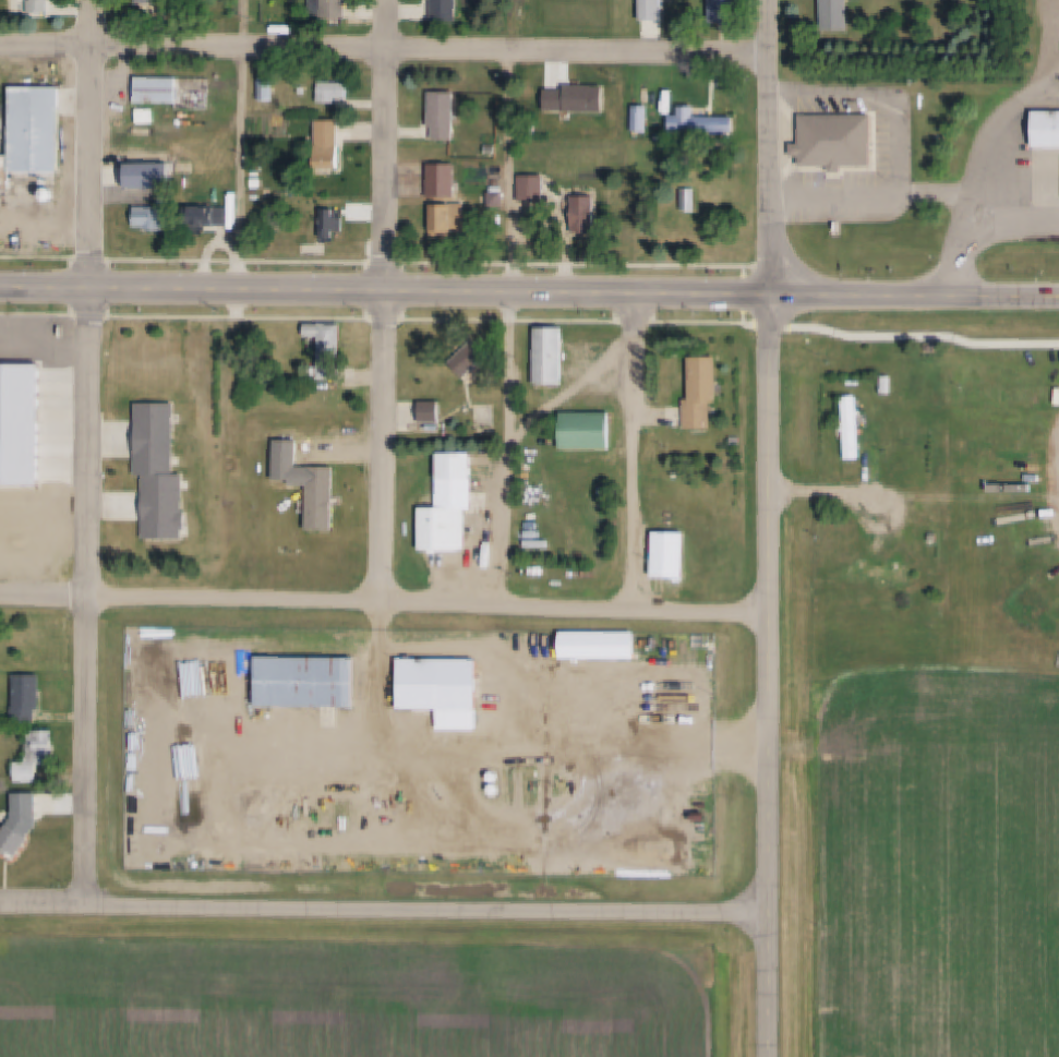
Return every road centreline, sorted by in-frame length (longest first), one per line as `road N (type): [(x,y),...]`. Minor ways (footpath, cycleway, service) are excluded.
road 1 (residential): [(93,905),(98,0)]
road 2 (residential): [(0,44),(773,52)]
road 3 (primary): [(773,297),(0,292)]
road 4 (residential): [(772,914),(0,904)]
road 5 (residential): [(773,614),(92,598)]
road 6 (tertiary): [(772,914),(773,297)]
road 7 (residential): [(384,603),(394,0)]
road 8 (residential): [(635,296),(633,611)]
road 9 (residential): [(773,297),(772,0)]
road 10 (primary): [(773,297),(1058,298)]
road 11 (tertiary): [(772,1056),(772,914)]

